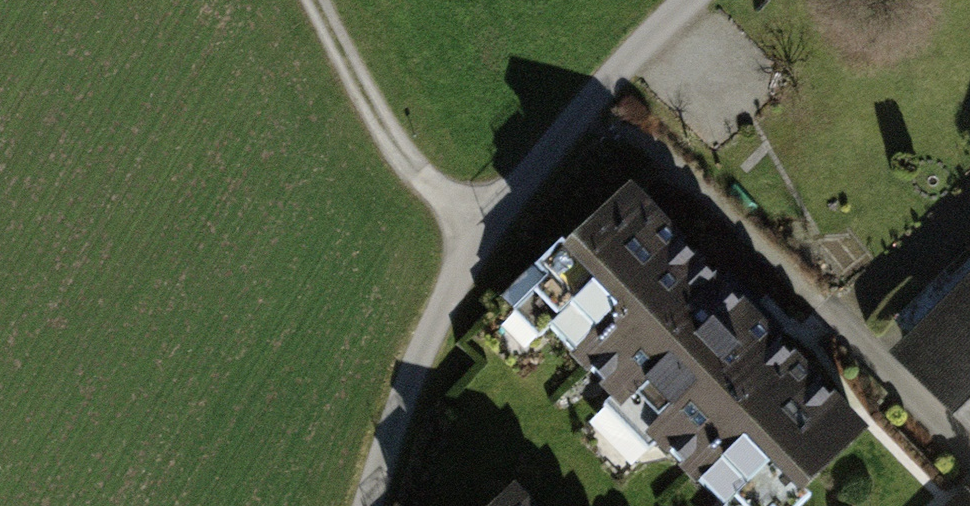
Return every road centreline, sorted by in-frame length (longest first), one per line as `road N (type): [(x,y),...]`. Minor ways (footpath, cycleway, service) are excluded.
road 1 (track): [(695,0),(469,232),(366,505)]
road 2 (track): [(469,232),(415,178),(301,0)]
road 3 (residential): [(969,461),(816,322)]

